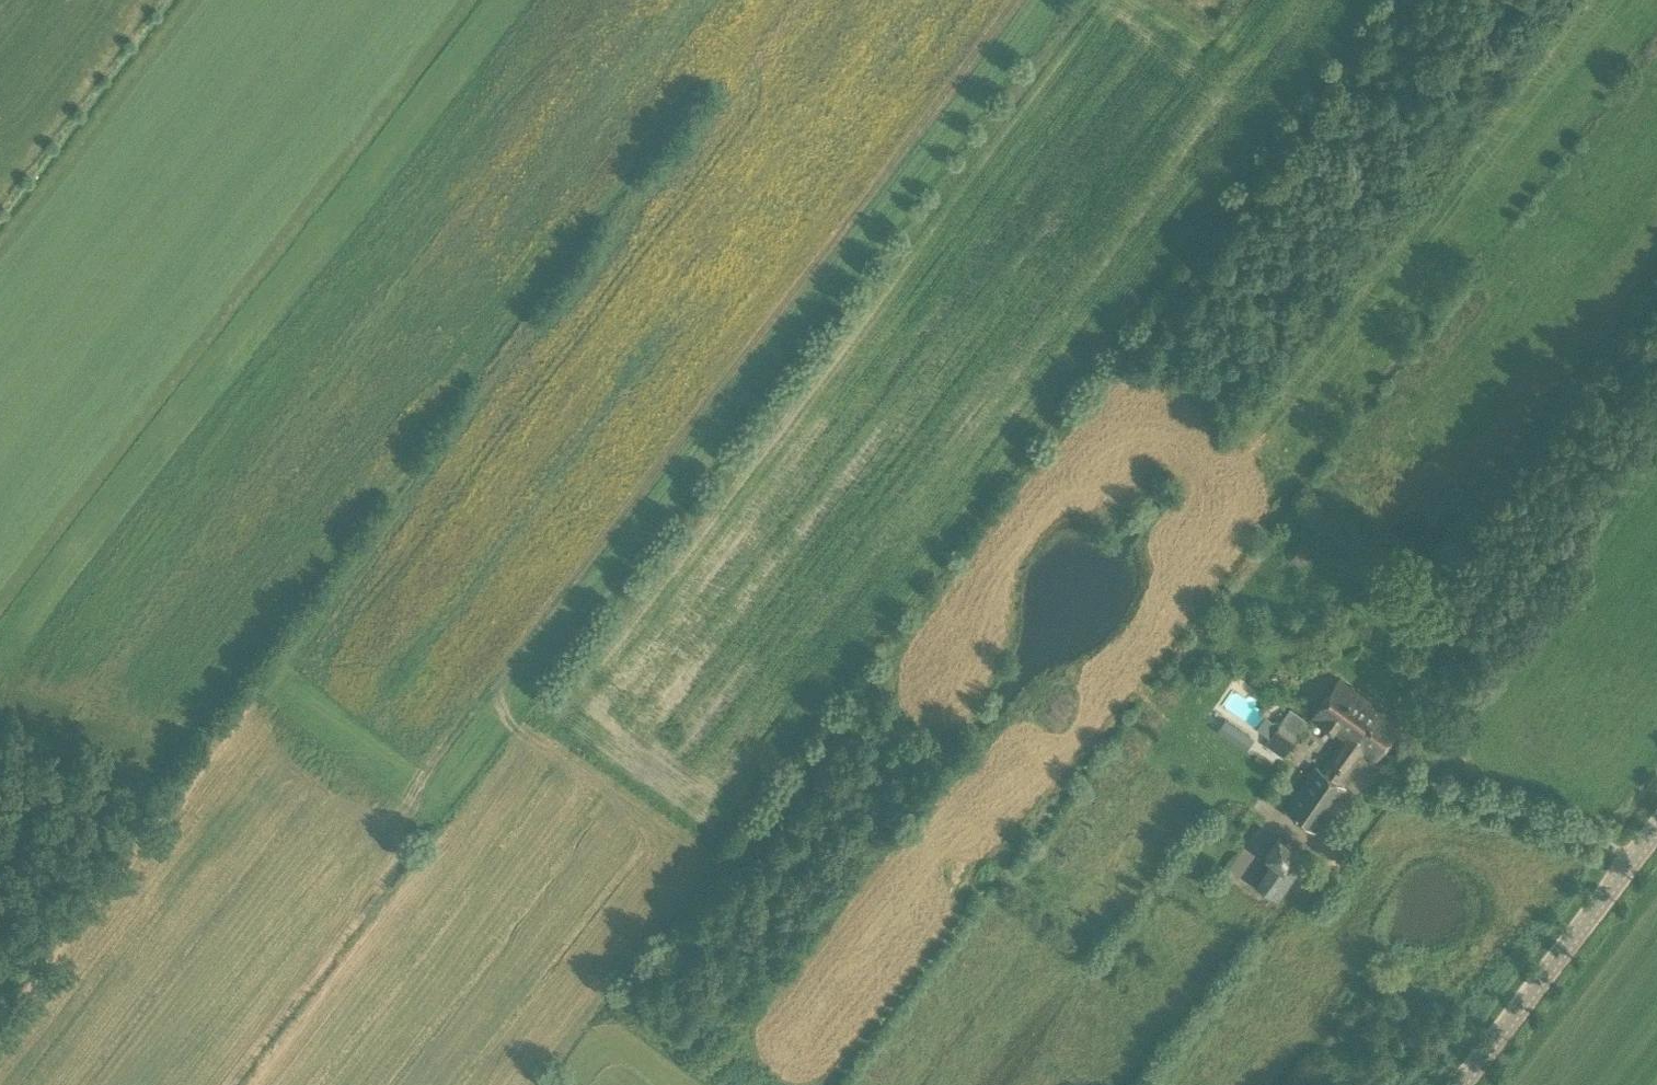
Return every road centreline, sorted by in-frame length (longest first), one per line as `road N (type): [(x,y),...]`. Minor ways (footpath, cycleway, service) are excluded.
road 1 (unclassified): [(1460,1084),(1656,828)]

